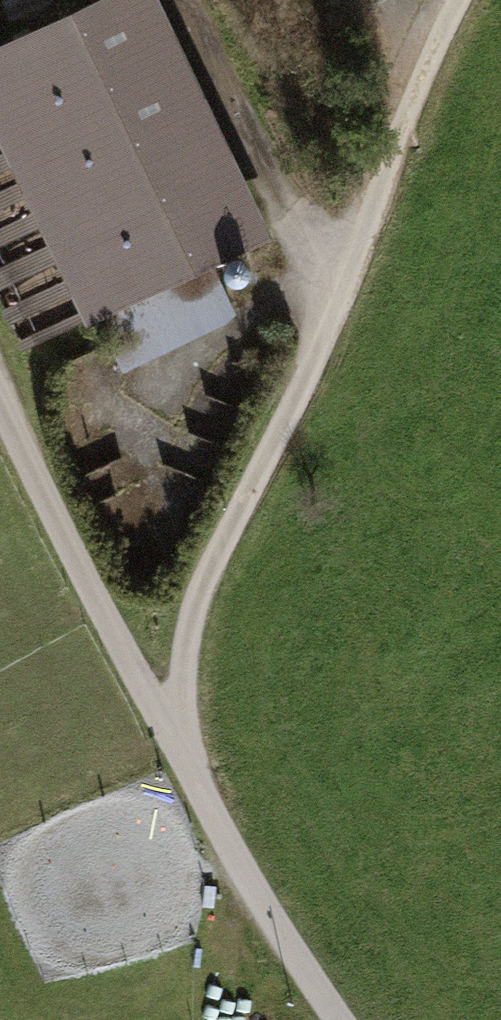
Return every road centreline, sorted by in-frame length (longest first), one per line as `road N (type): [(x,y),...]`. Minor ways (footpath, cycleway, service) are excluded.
road 1 (track): [(454,0),(411,78),(337,306),(238,508),(190,626),(168,740)]
road 2 (track): [(0,397),(168,740)]
road 3 (residential): [(168,740),(273,922),(341,1019)]

